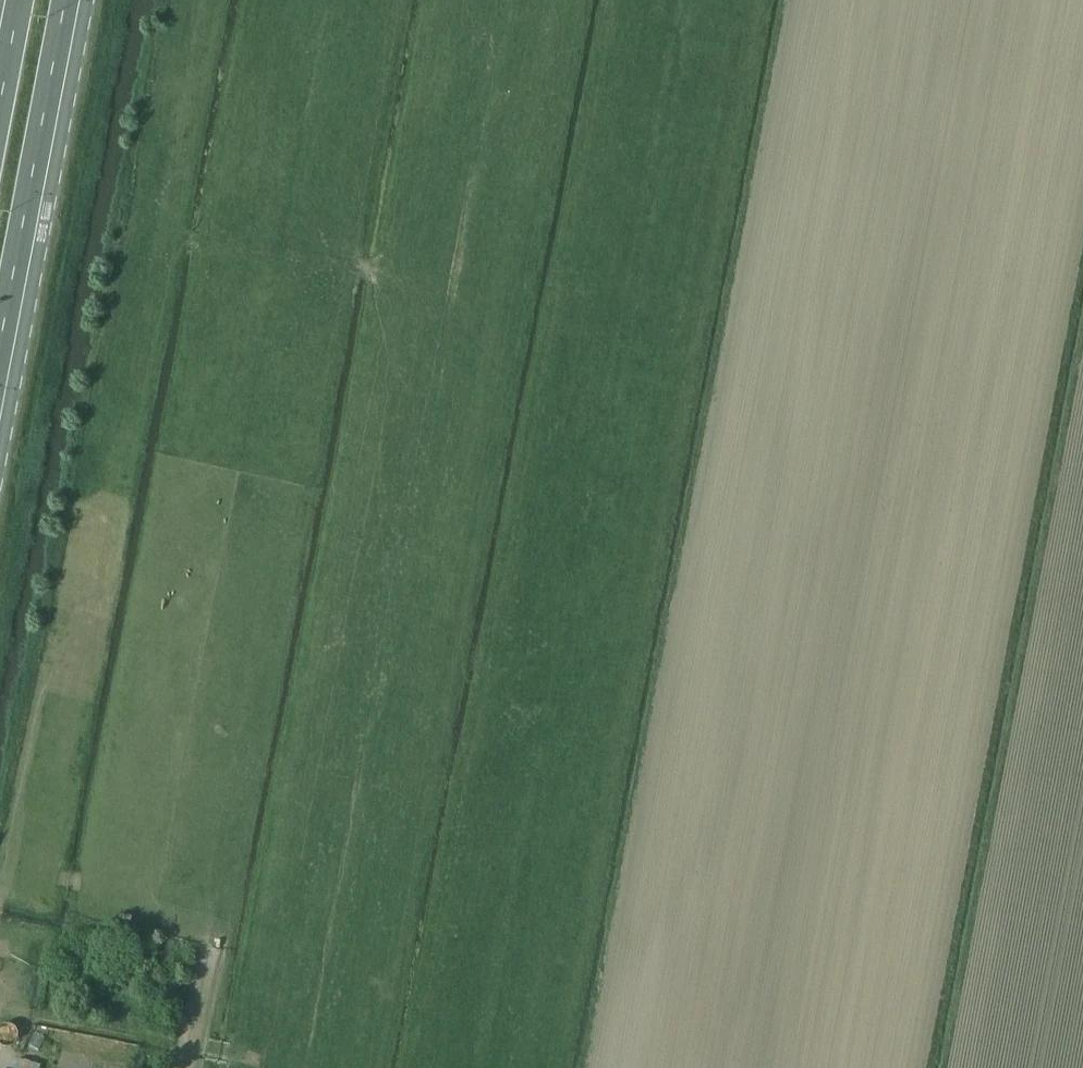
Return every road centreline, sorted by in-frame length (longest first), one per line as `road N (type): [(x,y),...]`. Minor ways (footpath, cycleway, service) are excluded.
road 1 (primary): [(0,383),(72,0)]

